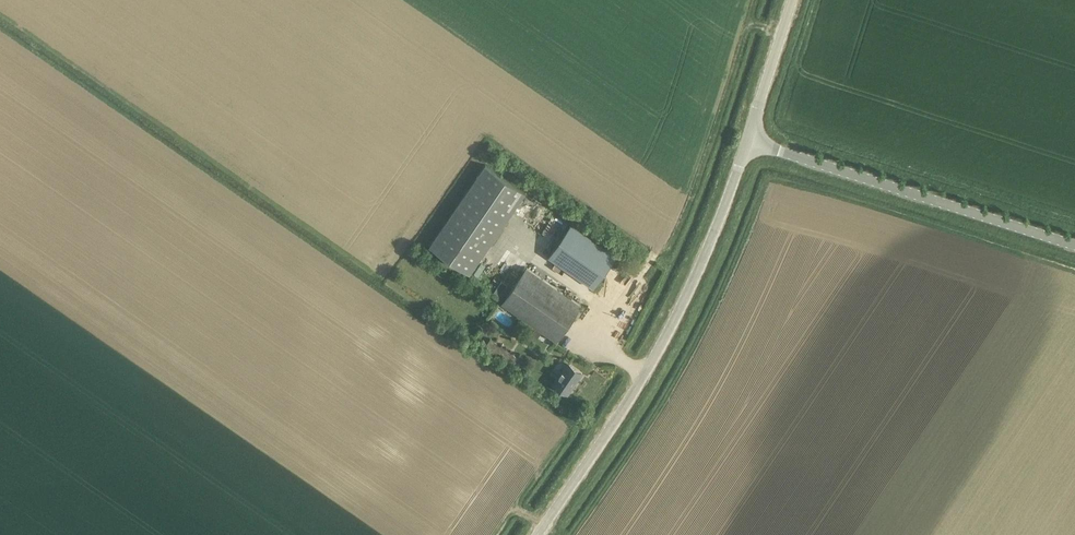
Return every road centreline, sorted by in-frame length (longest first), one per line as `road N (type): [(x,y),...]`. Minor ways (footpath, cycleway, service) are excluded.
road 1 (unclassified): [(546,534),(637,405),(691,303),(747,143)]
road 2 (unclassified): [(1074,247),(747,143)]
road 3 (unclassified): [(747,143),(791,0)]

